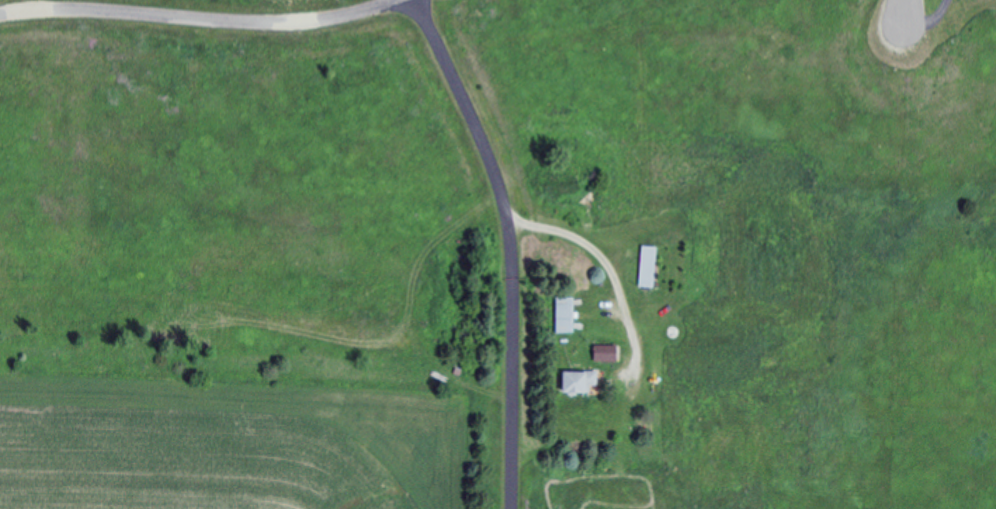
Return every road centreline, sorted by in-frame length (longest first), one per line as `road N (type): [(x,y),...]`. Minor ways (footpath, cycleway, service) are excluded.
road 1 (residential): [(413,0),(503,200),(513,321),(512,508)]
road 2 (residential): [(0,17),(68,12),(275,29),(342,22),(406,0)]

